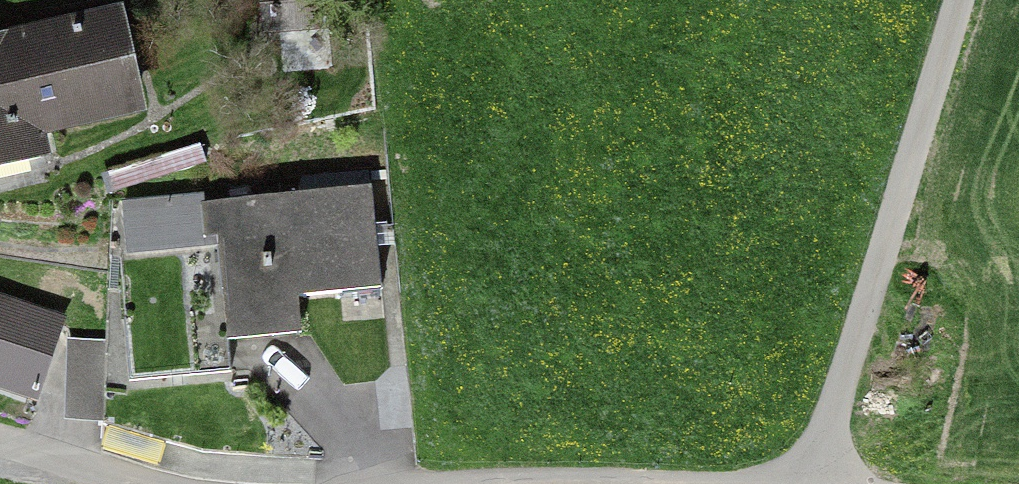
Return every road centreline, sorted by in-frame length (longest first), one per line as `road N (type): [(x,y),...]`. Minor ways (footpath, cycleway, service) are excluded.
road 1 (track): [(806,483),(931,0)]
road 2 (unclassified): [(0,446),(146,483)]

